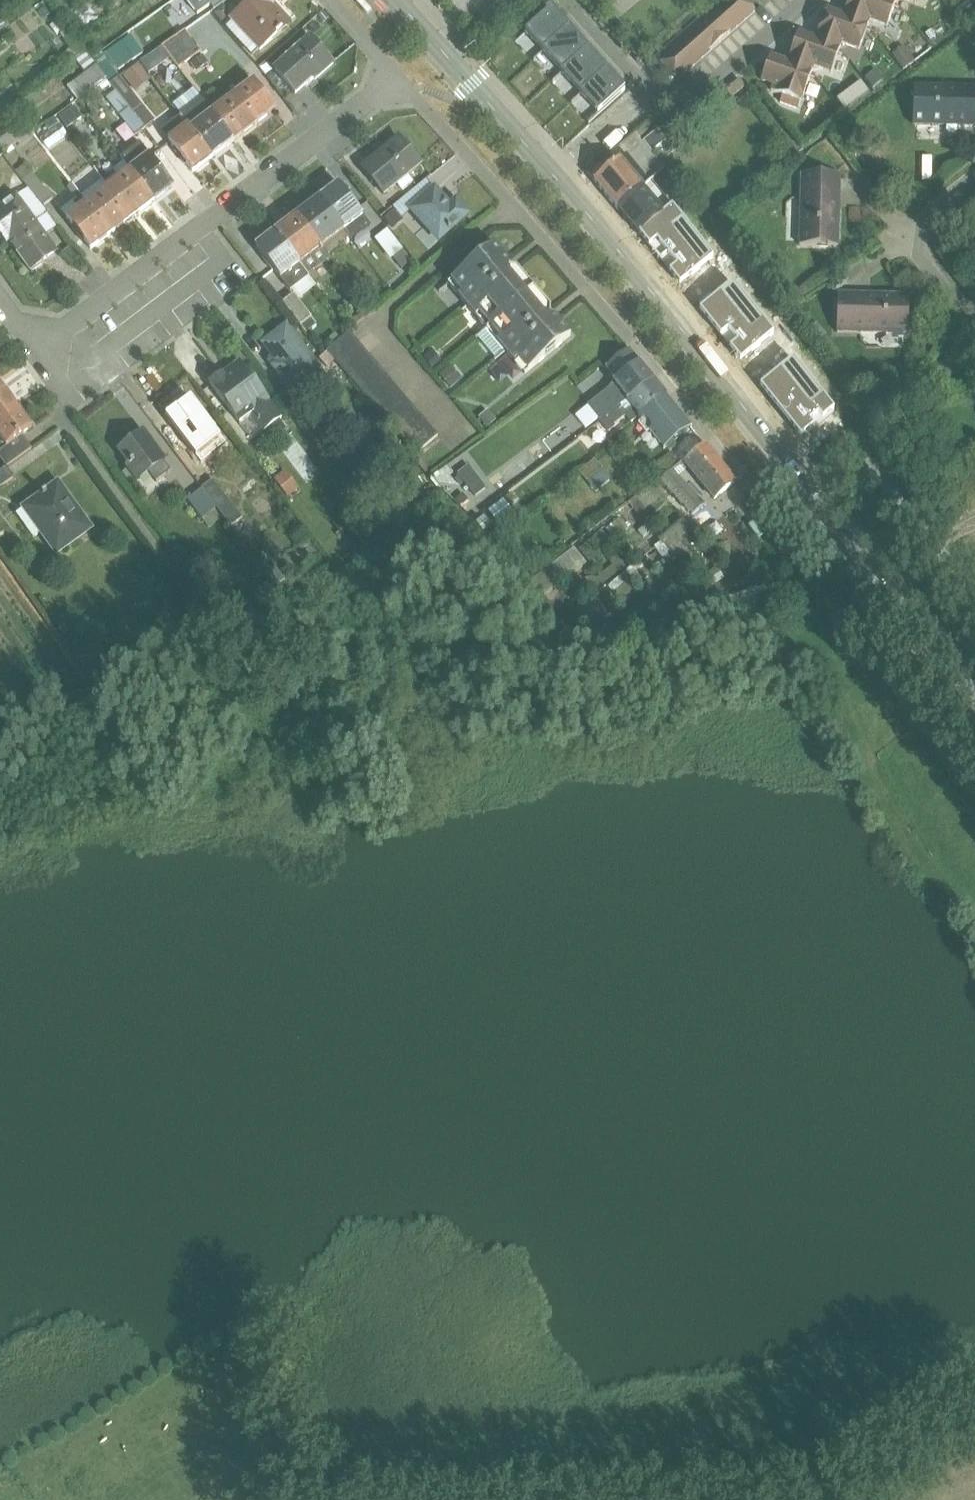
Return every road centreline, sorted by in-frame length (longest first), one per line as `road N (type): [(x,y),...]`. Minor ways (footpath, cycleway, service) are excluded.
road 1 (residential): [(399,78),(623,326),(757,497)]
road 2 (secondary): [(845,535),(552,176)]
road 3 (residential): [(35,354),(399,78)]
road 4 (unclassified): [(809,0),(696,99),(653,97),(552,176)]
road 5 (secondary): [(552,176),(394,0)]
road 6 (secondary): [(974,700),(845,535)]
road 7 (residential): [(974,176),(925,215),(919,257),(964,317)]
road 8 (unclassified): [(845,535),(924,534),(974,596)]

